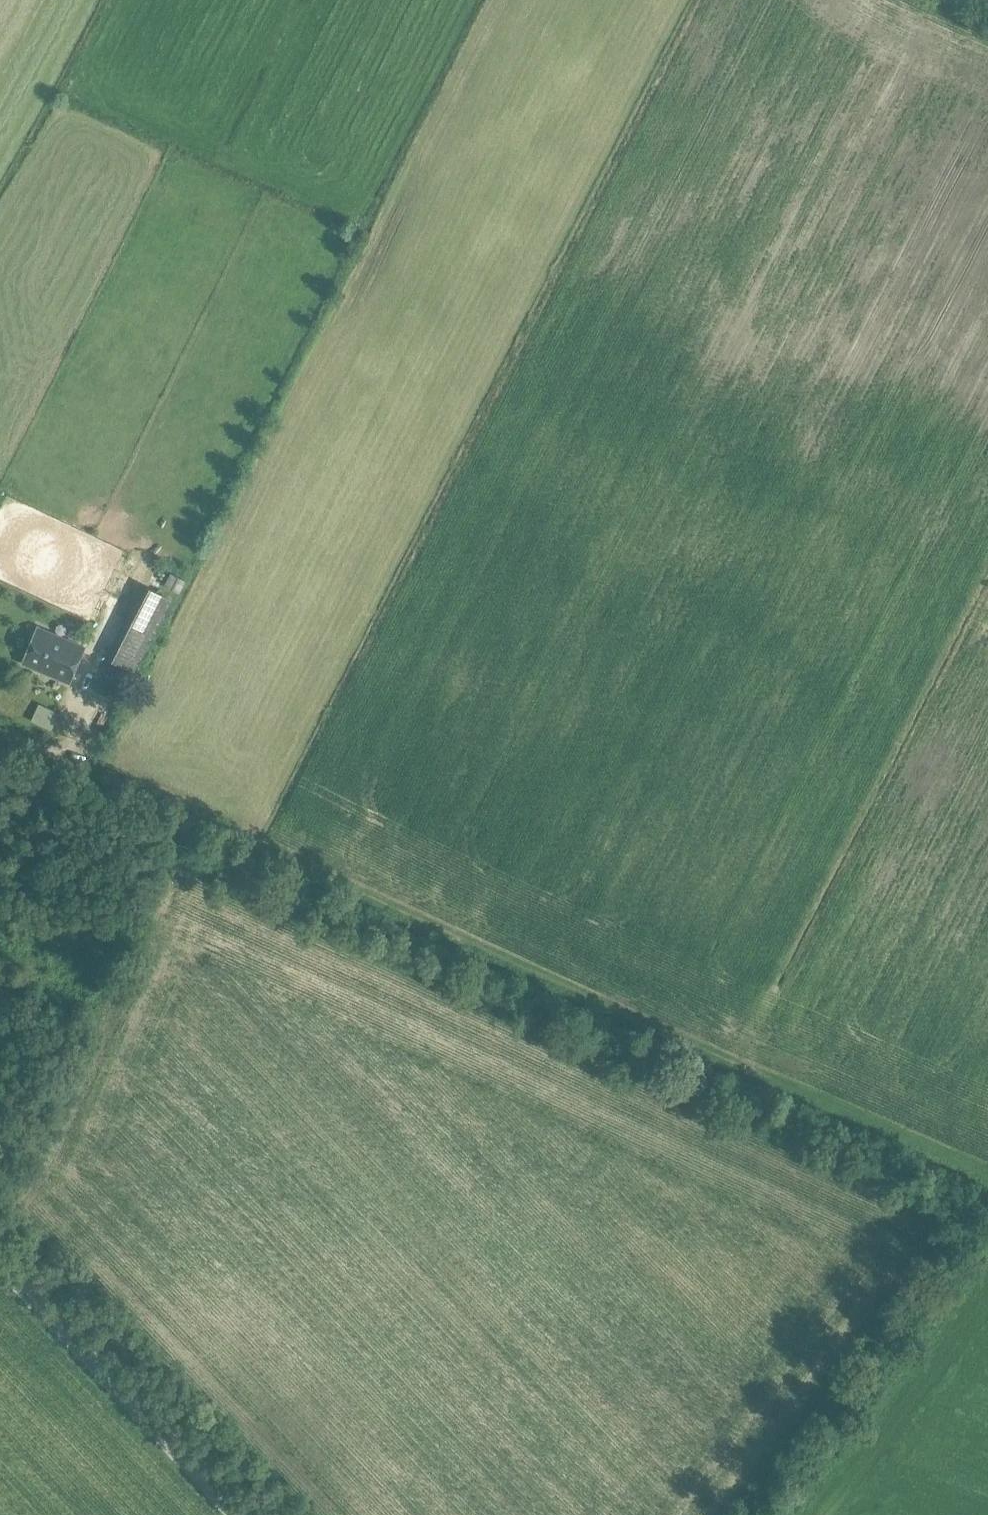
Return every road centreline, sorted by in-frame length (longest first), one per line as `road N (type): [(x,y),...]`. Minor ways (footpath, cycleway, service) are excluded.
road 1 (track): [(987,1175),(0,732)]
road 2 (track): [(247,1514),(0,1252)]

